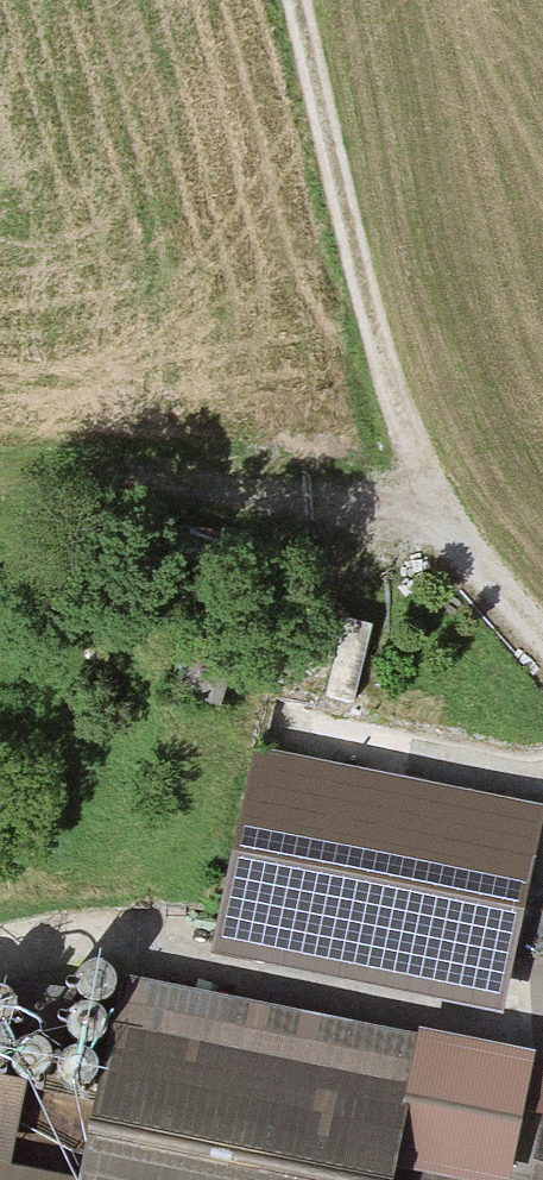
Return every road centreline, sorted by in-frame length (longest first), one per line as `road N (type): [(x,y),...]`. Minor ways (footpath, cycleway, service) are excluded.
road 1 (track): [(287,0),(348,258),(427,525),(542,652)]
road 2 (track): [(427,525),(404,516),(58,474)]

